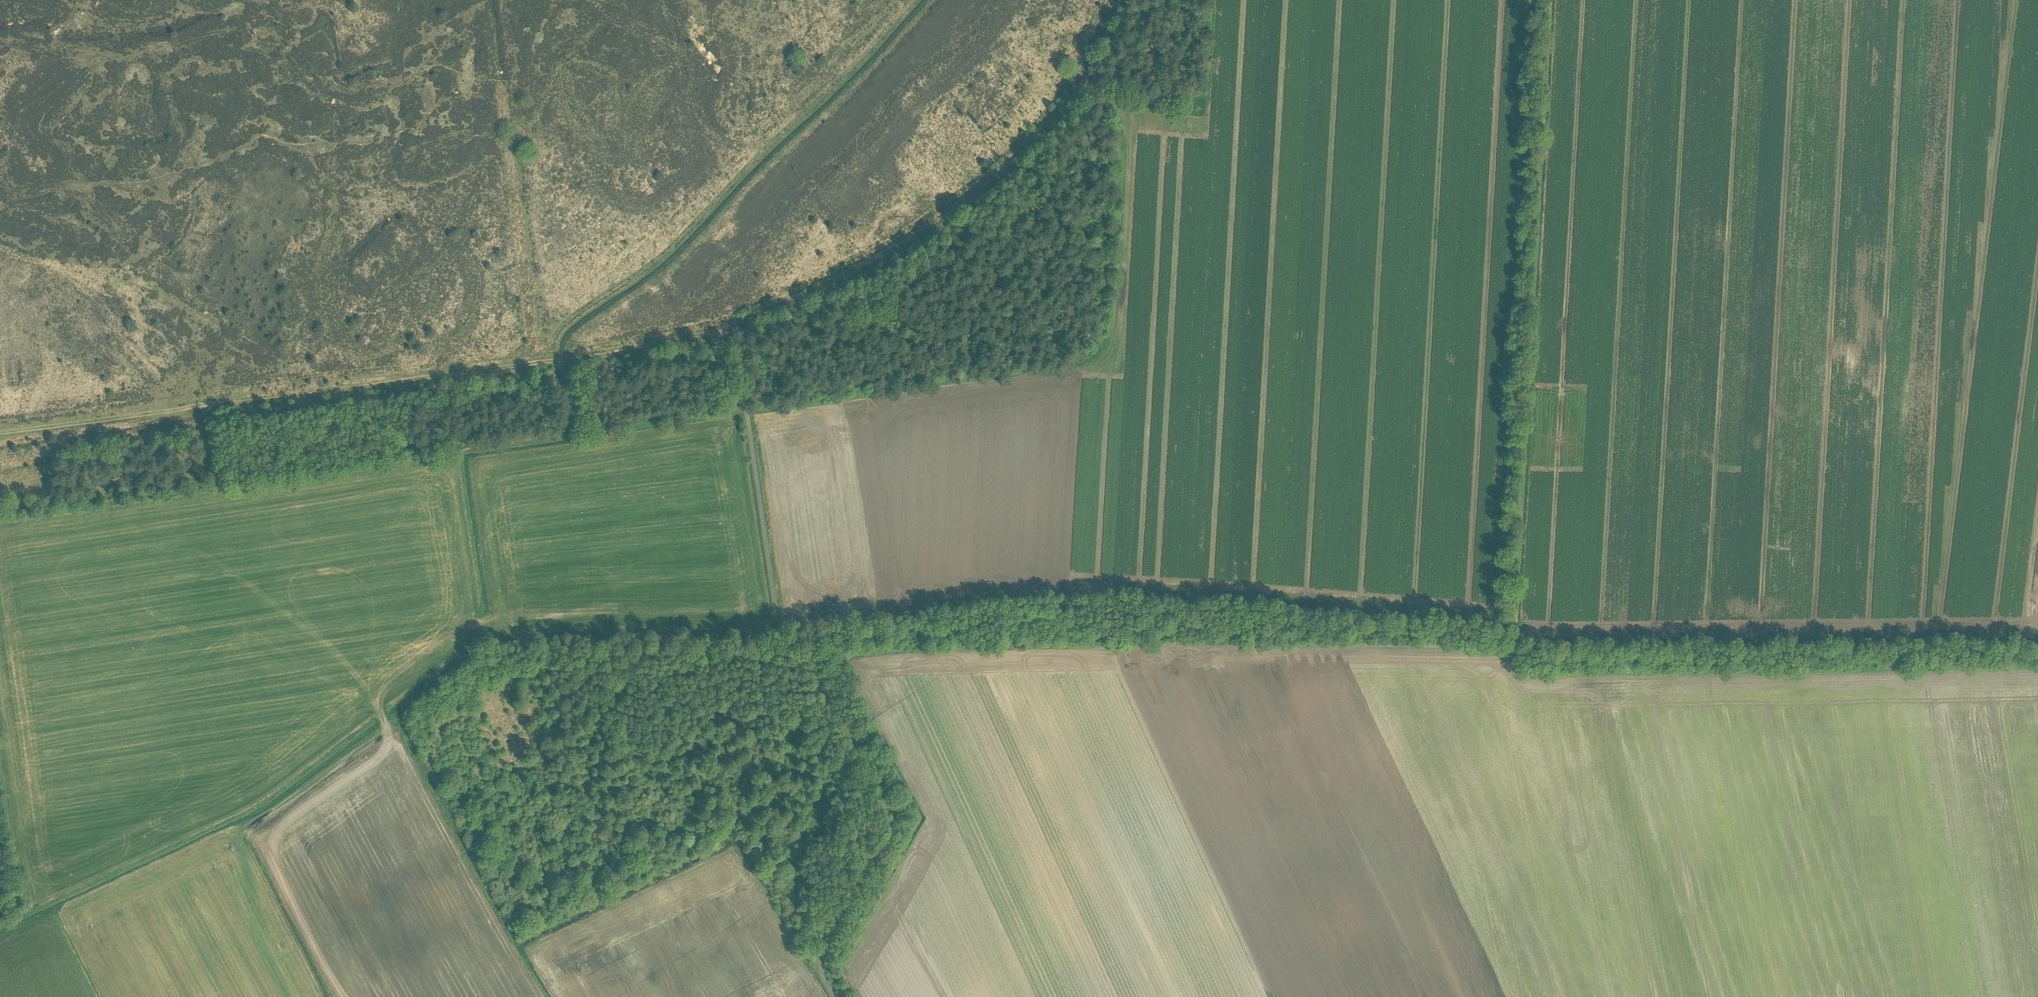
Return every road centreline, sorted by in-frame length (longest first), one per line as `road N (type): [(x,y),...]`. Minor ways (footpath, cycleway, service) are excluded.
road 1 (track): [(1109,0),(1068,95),(994,174),(891,248),(722,330),(558,360),(0,433)]

